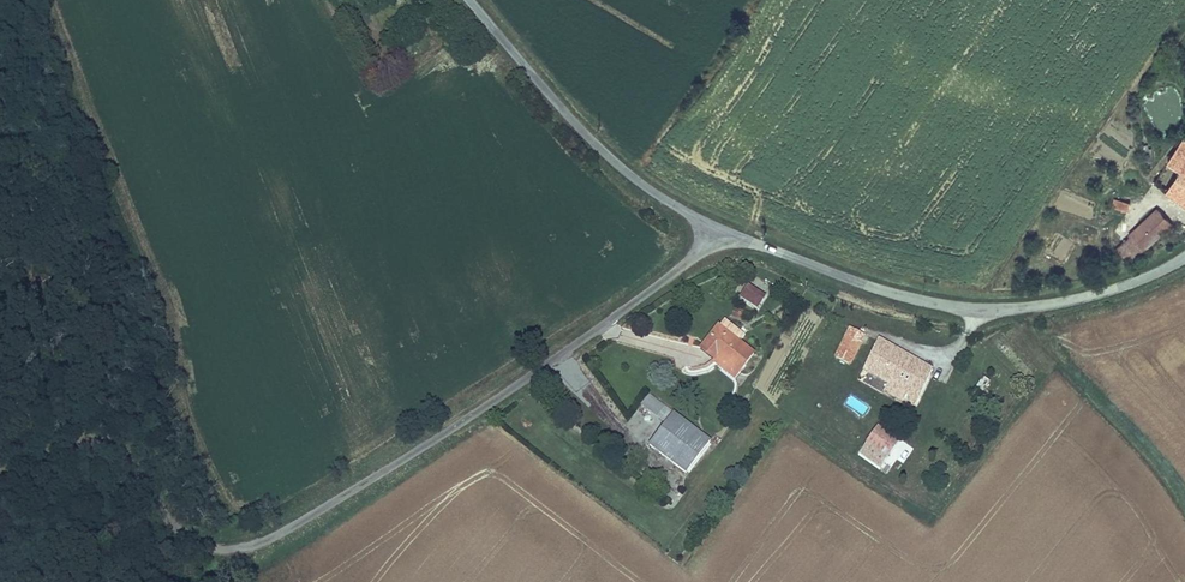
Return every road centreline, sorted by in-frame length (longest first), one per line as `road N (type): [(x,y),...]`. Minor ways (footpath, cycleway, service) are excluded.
road 1 (unclassified): [(720,231),(523,381),(254,546),(199,544),(173,523),(139,475),(93,450),(49,457),(0,483)]
road 2 (unclassified): [(1184,259),(1073,301),(969,309),(907,299),(720,231)]
road 3 (unclassified): [(720,231),(646,190),(595,148),(467,0)]

